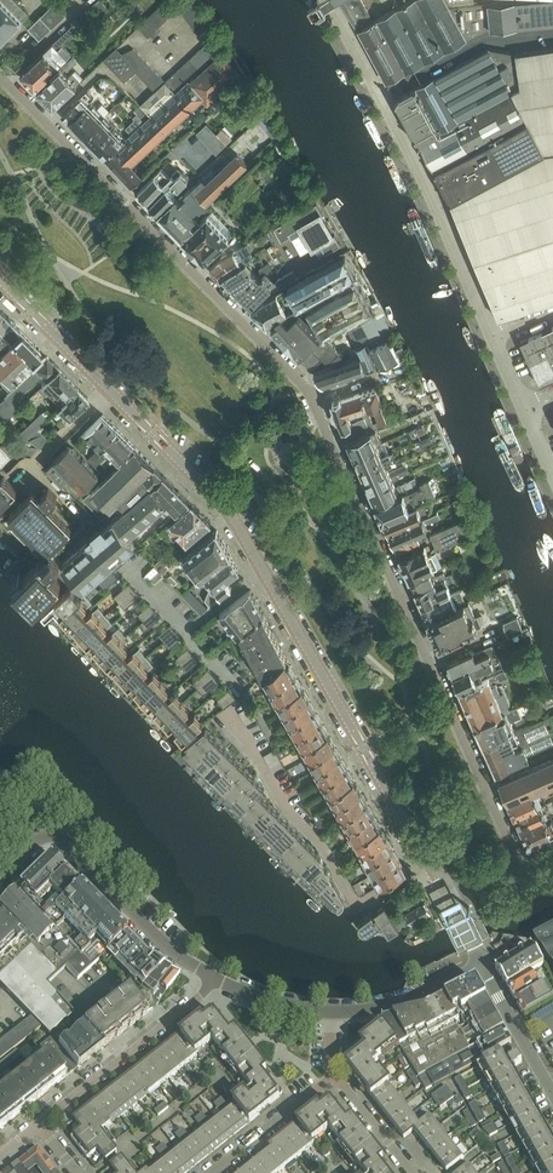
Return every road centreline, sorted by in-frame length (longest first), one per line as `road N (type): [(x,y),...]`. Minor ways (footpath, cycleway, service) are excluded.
road 1 (residential): [(518,864),(310,394)]
road 2 (residential): [(310,394),(0,77)]
road 3 (unclassified): [(495,339),(421,172),(327,0)]
road 4 (residential): [(431,863),(262,569)]
road 5 (residential): [(431,863),(357,905),(306,815),(237,730)]
road 6 (residential): [(0,886),(53,833),(173,953),(212,978)]
road 7 (residential): [(262,569),(212,493),(108,389)]
road 8 (residential): [(39,1122),(200,996),(212,978)]
road 9 (residential): [(333,1014),(381,1008),(483,966)]
road 10 (residential): [(213,1172),(335,1076)]
road 11 (residential): [(108,389),(0,279)]
road 12 (residential): [(552,1094),(483,966)]
road 13 (residential): [(212,978),(333,1014)]
road 14 (residential): [(414,1172),(335,1076)]
road 15 (residential): [(36,482),(33,464),(108,389)]

